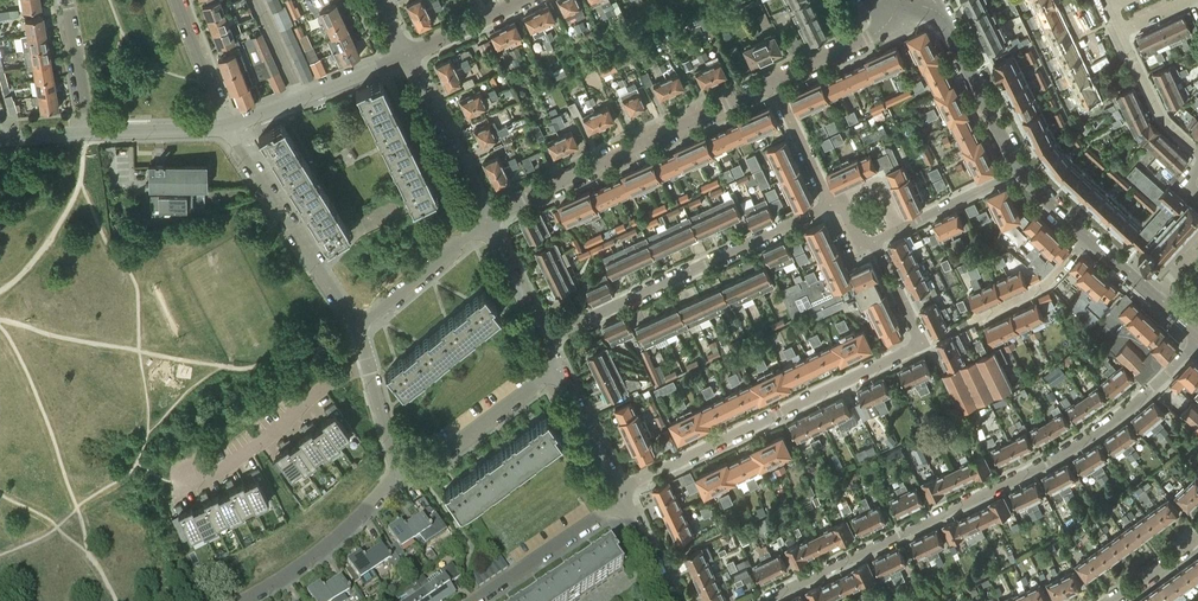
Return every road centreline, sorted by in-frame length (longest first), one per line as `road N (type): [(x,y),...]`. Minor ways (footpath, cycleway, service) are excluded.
road 1 (residential): [(764,600),(1091,436),(1197,338)]
road 2 (residential): [(621,495),(915,348),(917,333),(873,241)]
road 3 (residential): [(544,340),(832,205)]
road 4 (residential): [(487,222),(772,82)]
road 5 (residential): [(358,328),(224,127)]
road 6 (residential): [(369,366),(320,389),(242,456),(178,489)]
road 7 (residential): [(1021,170),(940,14),(903,2)]
road 8 (residential): [(242,600),(323,549),(400,477)]
road 9 (residential): [(400,477),(420,471),(558,368)]
road 10 (residential): [(487,222),(405,55)]
road 11 (residential): [(474,600),(621,495)]
road 12 (residential): [(358,328),(487,222)]
road 13 (residential): [(772,82),(869,37),(903,2)]
road 14 (residential): [(1197,336),(1089,238)]
road 15 (residential): [(975,320),(1049,282),(1089,238)]
road 16 (residential): [(621,495),(558,368)]
road 17 (residential): [(1123,36),(1159,113),(1197,153)]
road 18 (residential): [(832,205),(772,82)]
road 19 (residential): [(224,127),(176,0)]
road 20 (residential): [(68,0),(91,132)]
road 21 (residential): [(901,229),(1021,170)]
road 22 (residential): [(91,132),(224,127)]
road 23 (residential): [(544,340),(487,222)]
road 24 (residential): [(405,55),(521,0)]

